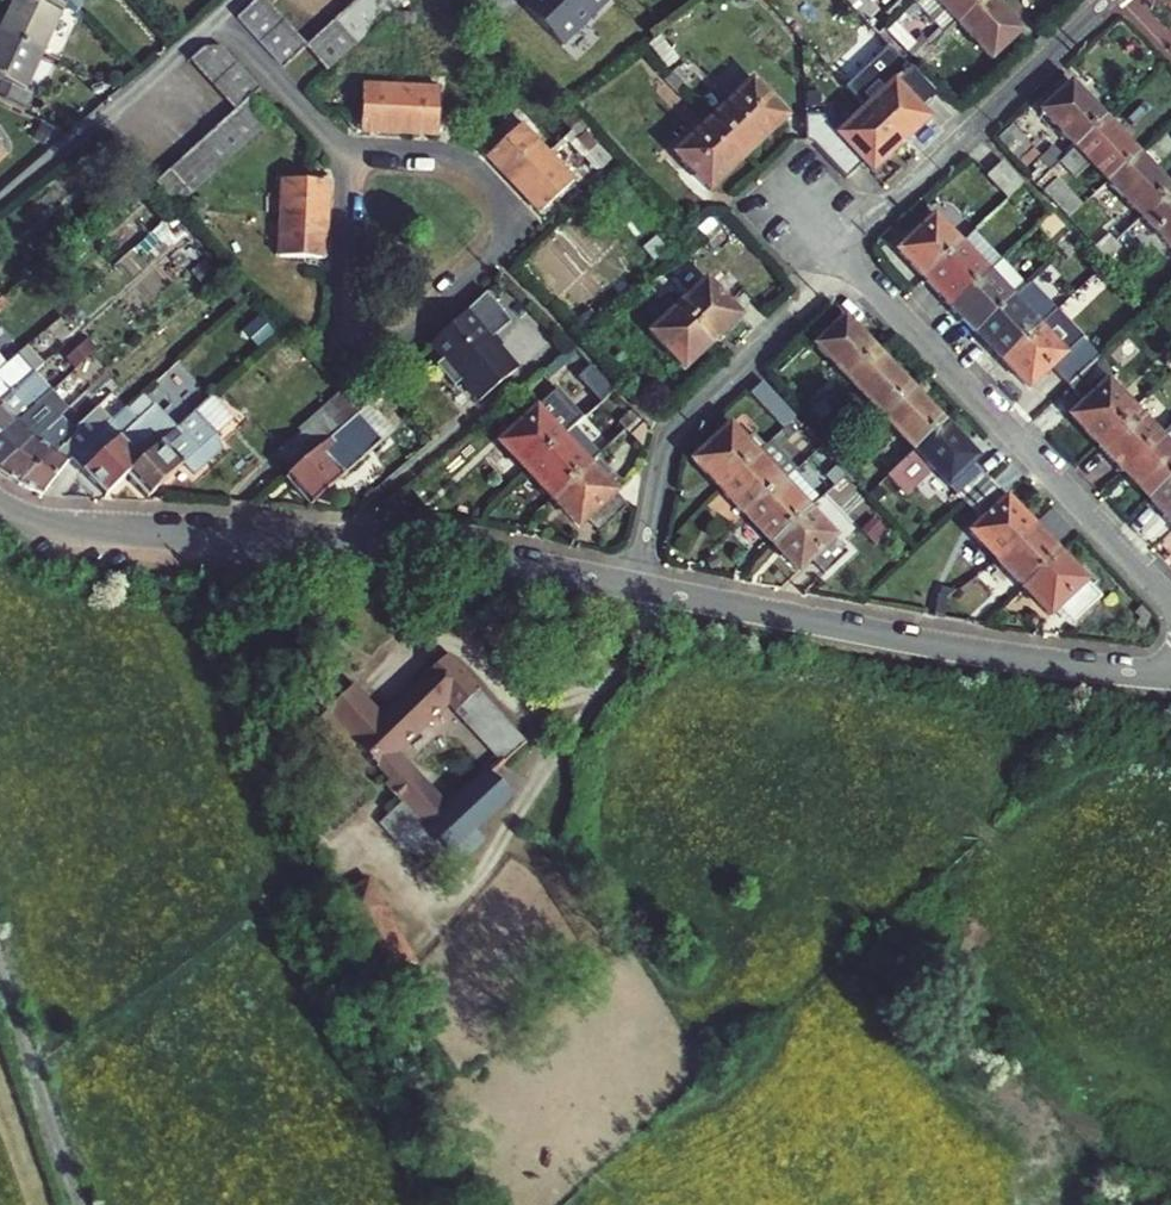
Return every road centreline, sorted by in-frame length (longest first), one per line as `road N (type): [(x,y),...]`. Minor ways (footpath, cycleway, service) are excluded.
road 1 (residential): [(641,586),(411,546),(57,526),(0,506)]
road 2 (residential): [(1170,676),(967,651),(641,586)]
road 3 (residential): [(837,250),(1170,610)]
road 4 (residential): [(0,201),(216,21),(342,149)]
road 5 (residential): [(342,149),(460,160),(496,194),(504,227),(495,248),(399,337),(351,336),(339,319),(338,290)]
road 6 (residential): [(641,586),(673,431),(808,302),(837,250)]
road 7 (residential): [(1103,0),(837,250)]
road 8 (unclassified): [(87,1204),(30,1069),(0,971)]
road 9 (residential): [(338,290),(342,149)]

